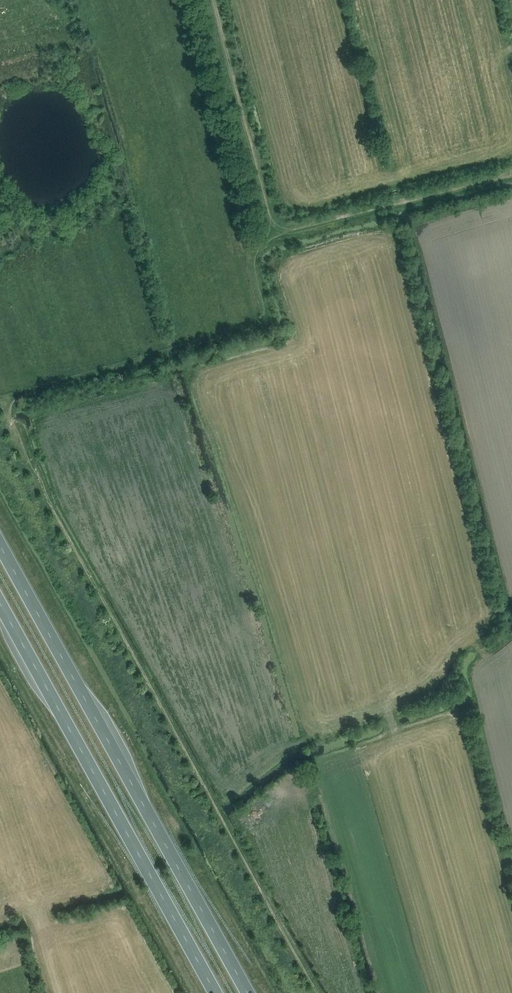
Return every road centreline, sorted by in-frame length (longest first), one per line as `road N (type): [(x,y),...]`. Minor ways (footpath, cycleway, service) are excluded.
road 1 (trunk): [(250,992),(0,545)]
road 2 (trunk): [(0,607),(212,992)]

